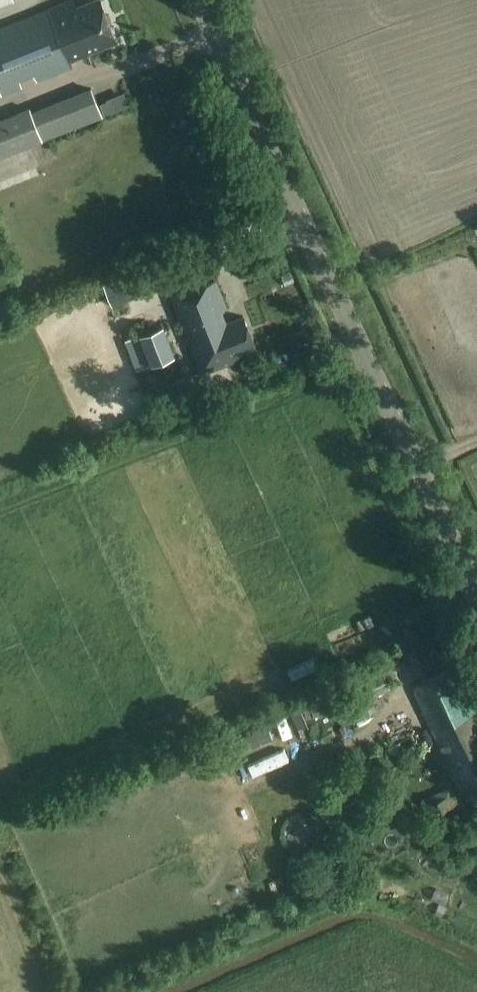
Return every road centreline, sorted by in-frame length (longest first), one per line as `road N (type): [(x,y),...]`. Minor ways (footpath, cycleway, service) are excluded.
road 1 (tertiary): [(476,592),(204,0)]

